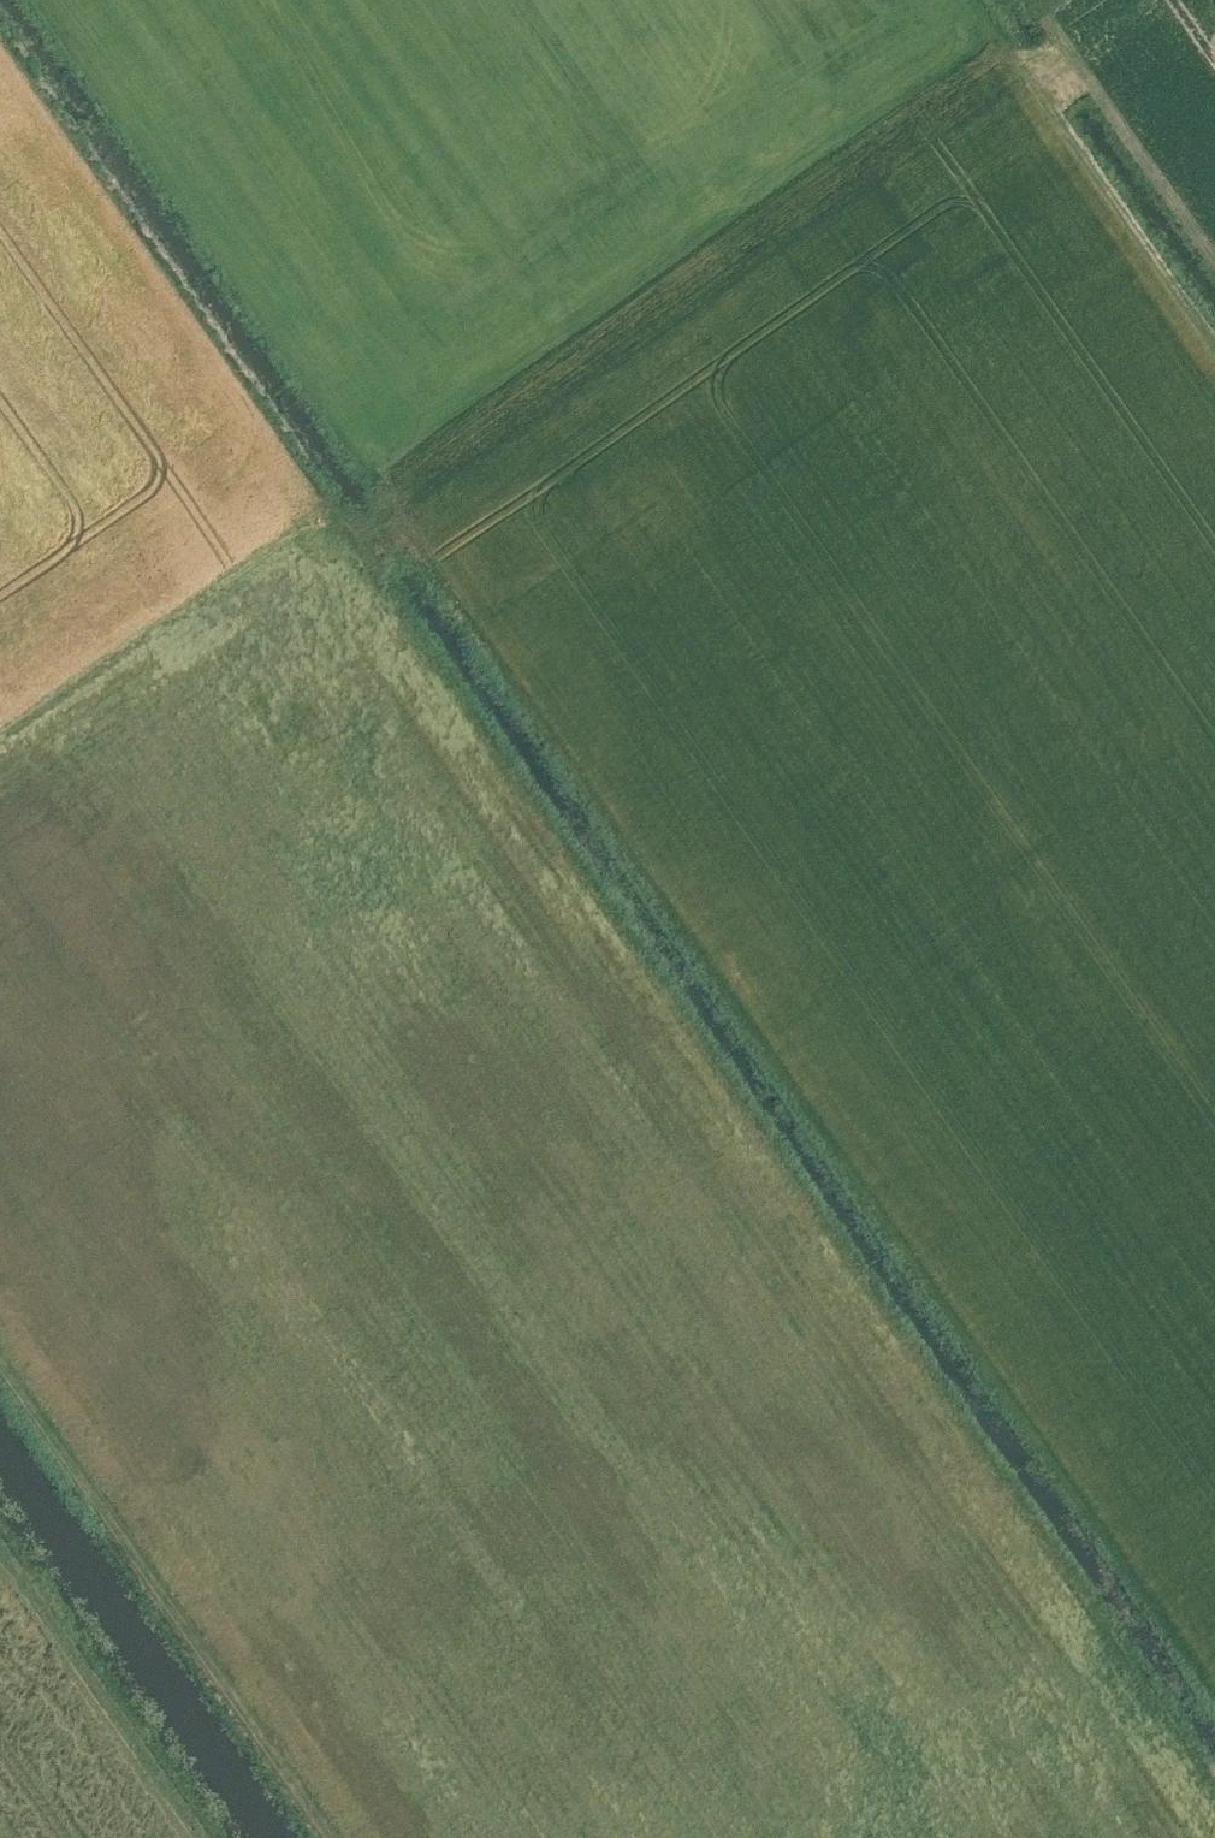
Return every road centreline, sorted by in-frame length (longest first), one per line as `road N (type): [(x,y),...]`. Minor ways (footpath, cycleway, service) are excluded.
road 1 (track): [(0,1523),(215,1837)]

